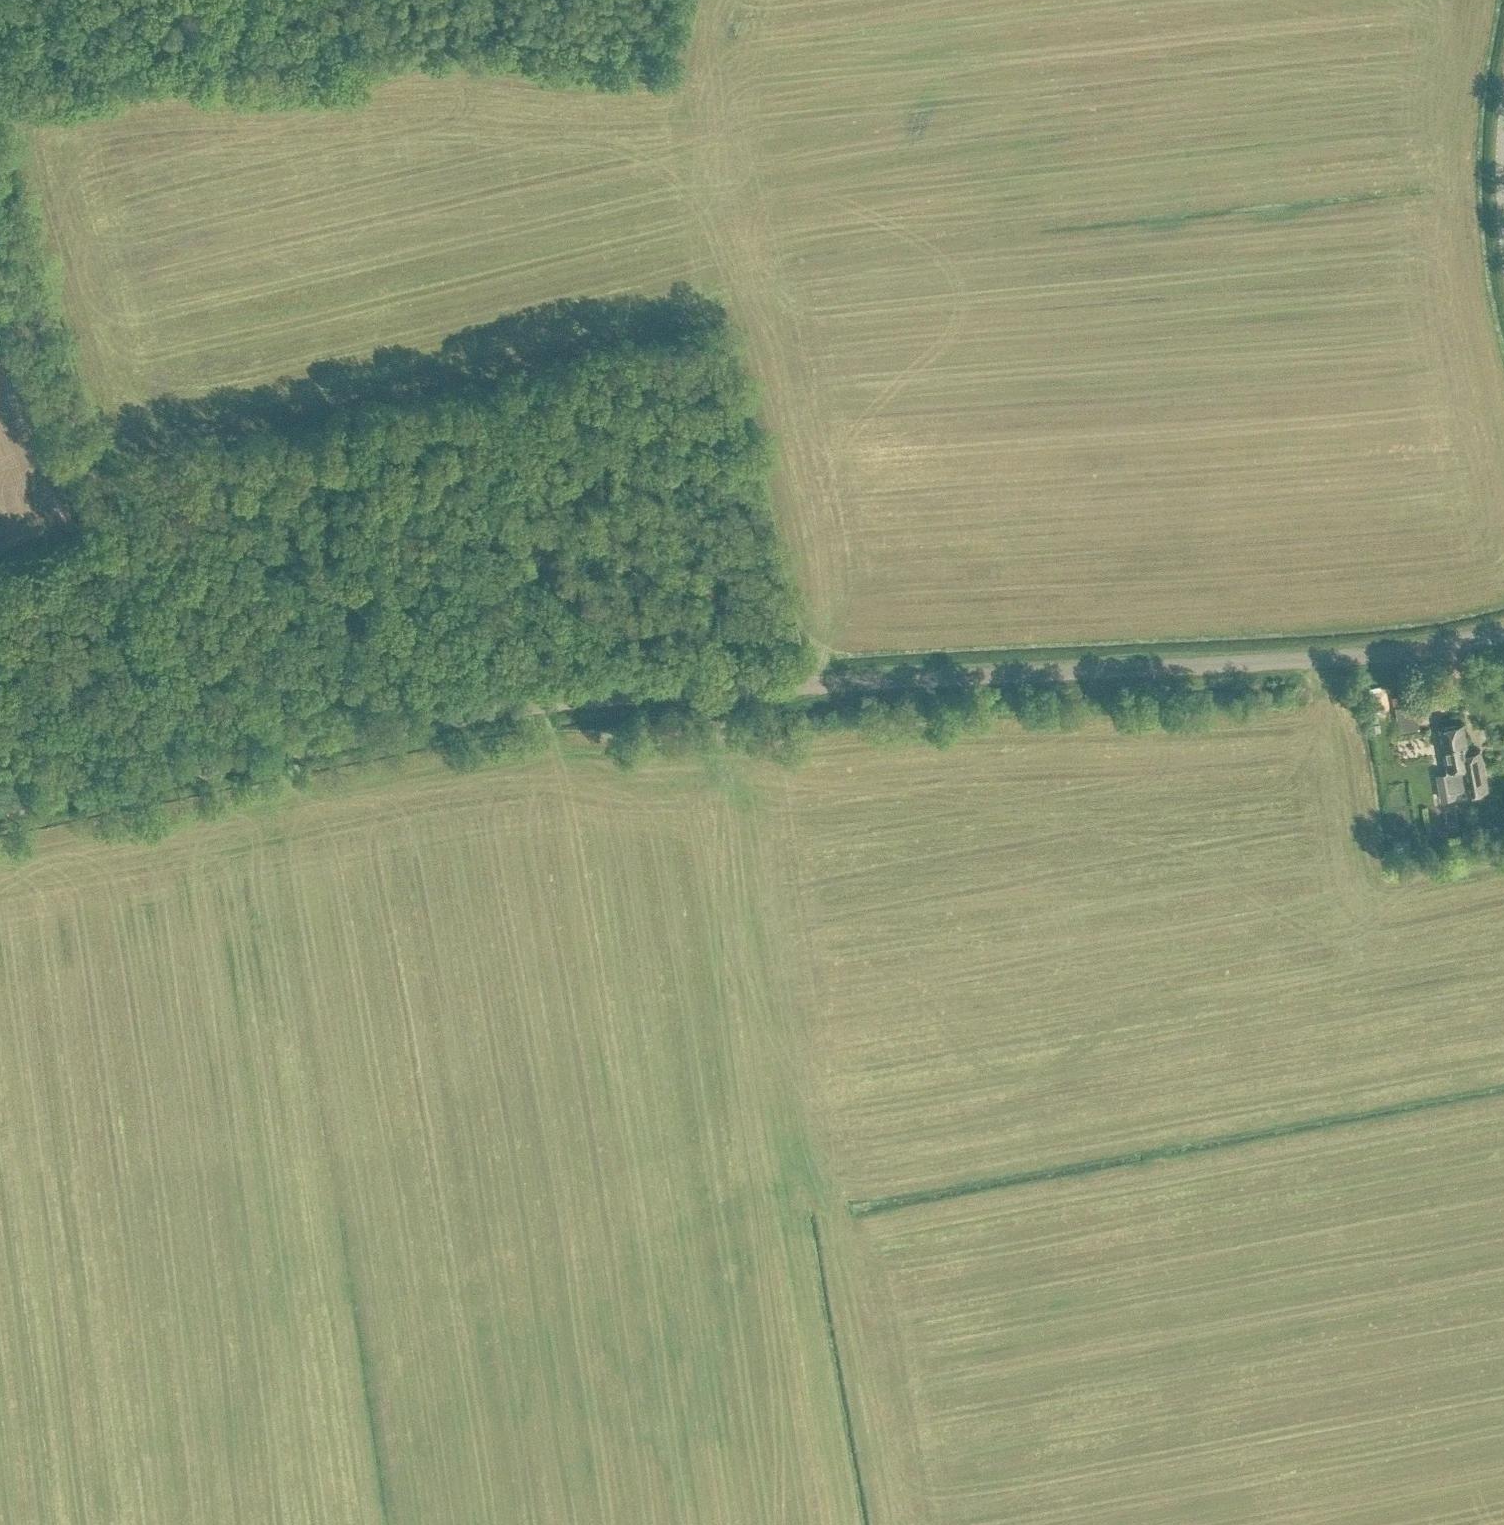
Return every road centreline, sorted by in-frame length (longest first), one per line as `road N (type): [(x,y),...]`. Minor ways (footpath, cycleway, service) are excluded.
road 1 (unclassified): [(1503,631),(1356,655),(612,694),(499,709),(0,808)]

